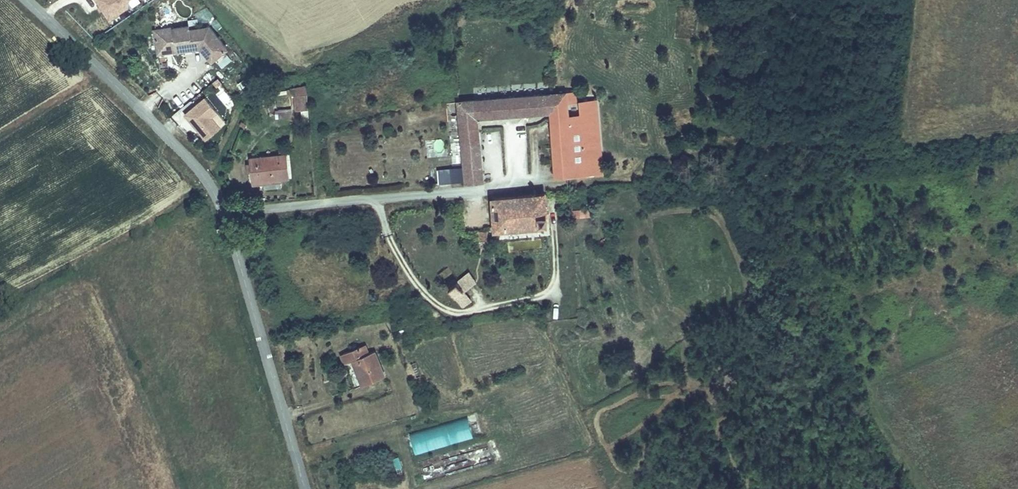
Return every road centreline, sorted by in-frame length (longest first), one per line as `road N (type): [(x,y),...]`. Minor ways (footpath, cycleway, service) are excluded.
road 1 (unclassified): [(305,488),(210,186),(27,0)]

